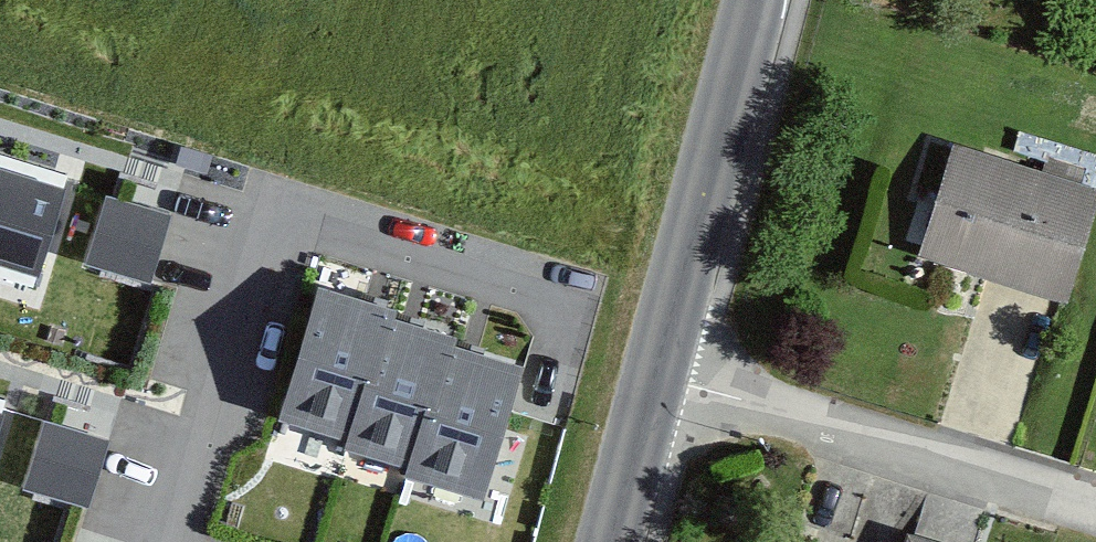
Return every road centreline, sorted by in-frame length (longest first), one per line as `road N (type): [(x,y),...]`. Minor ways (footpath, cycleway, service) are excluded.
road 1 (residential): [(1095,512),(655,376)]
road 2 (tertiary): [(655,376),(756,0)]
road 3 (tertiary): [(610,541),(655,376)]

